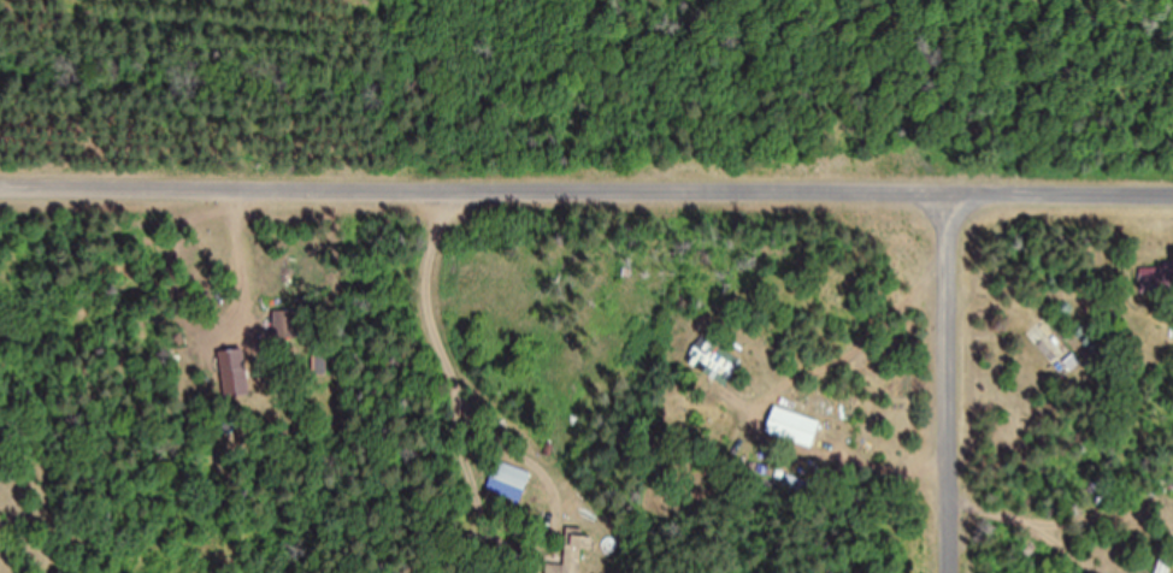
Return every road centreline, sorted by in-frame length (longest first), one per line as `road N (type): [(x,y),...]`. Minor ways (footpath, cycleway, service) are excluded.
road 1 (residential): [(1172,186),(0,174)]
road 2 (residential): [(955,183),(951,572)]

